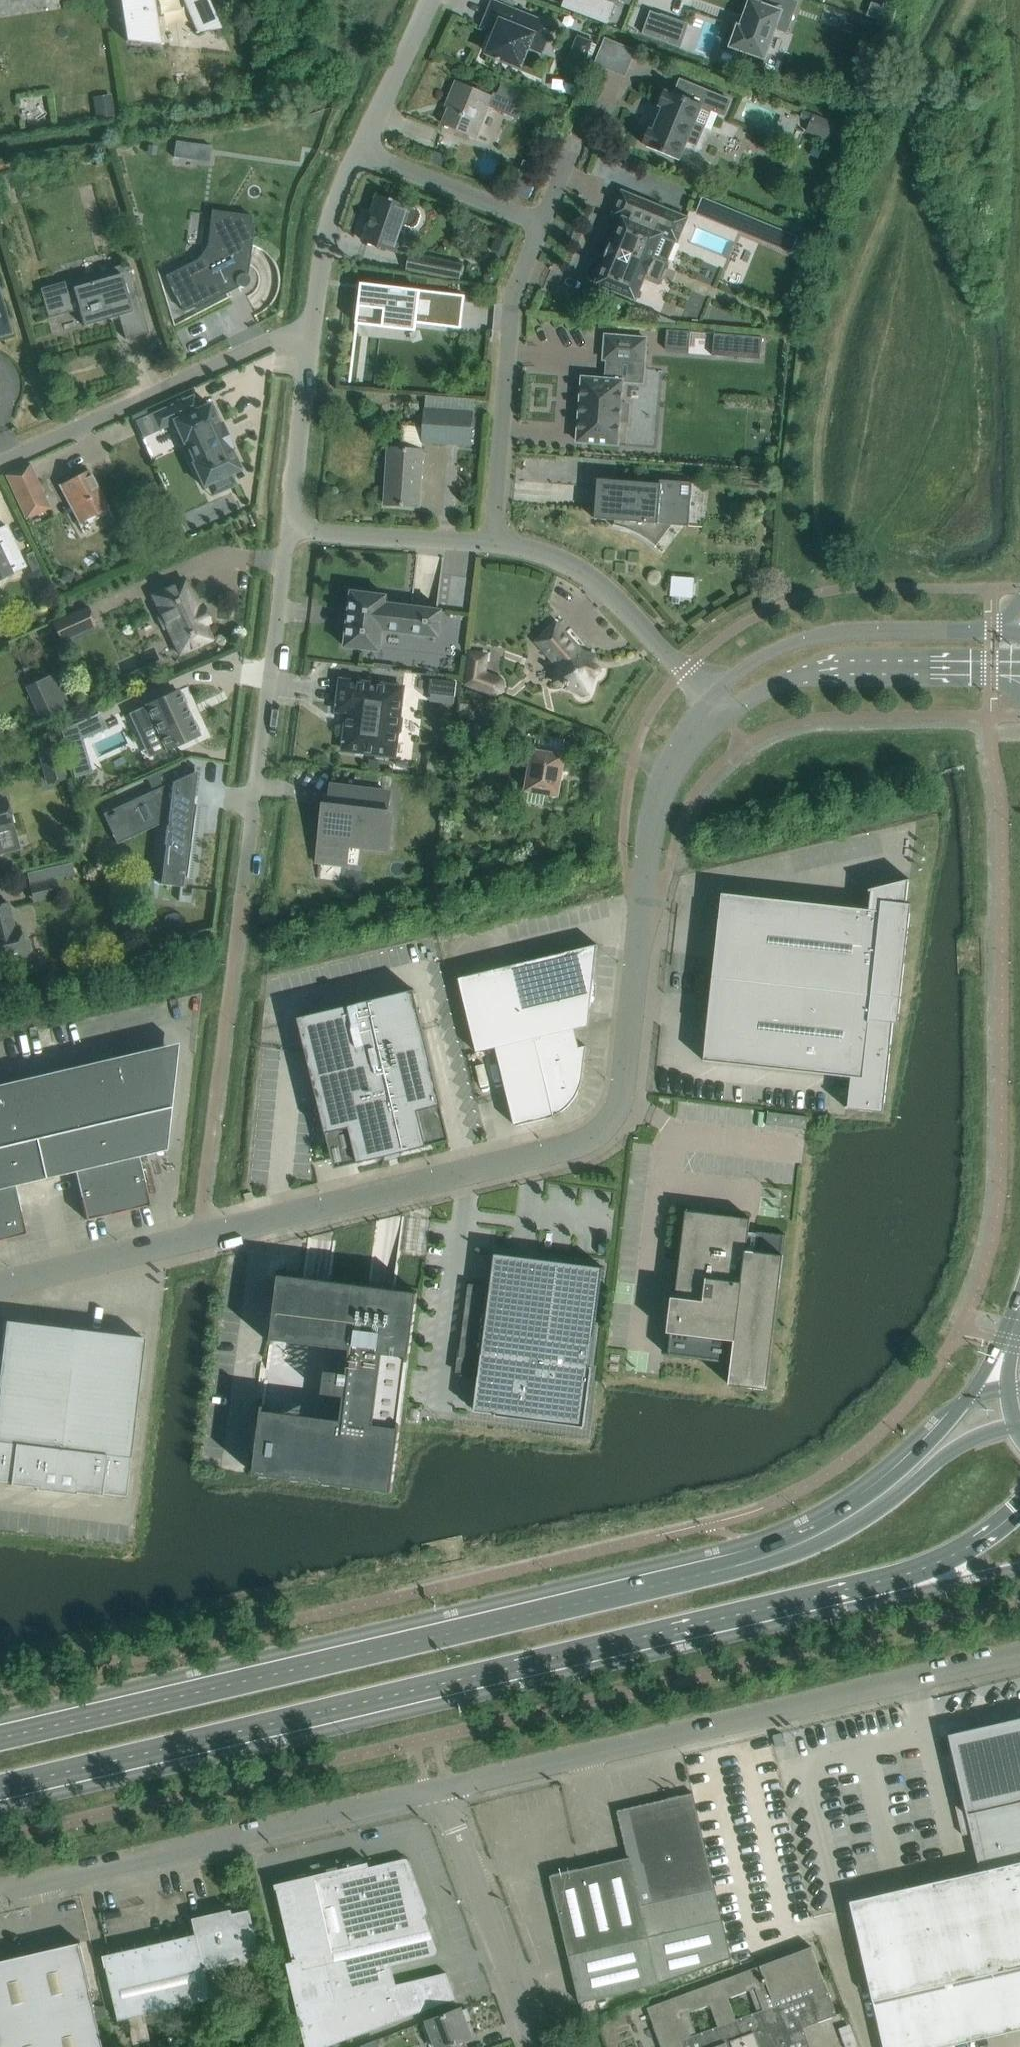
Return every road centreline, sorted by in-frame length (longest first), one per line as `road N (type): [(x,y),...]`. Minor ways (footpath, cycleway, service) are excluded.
road 1 (unclassified): [(0,1284),(578,1146),(612,1121),(653,817),(676,759),(718,708)]
road 2 (secondary): [(0,1786),(922,1570),(1014,1514)]
road 3 (secondary): [(731,1568),(0,1738)]
road 4 (unclassified): [(1019,1654),(443,1789)]
road 5 (unclassified): [(443,1789),(0,1893)]
road 6 (residential): [(289,530),(244,894)]
road 7 (secondary): [(1004,1344),(945,1423),(886,1480),(806,1533),(731,1568)]
road 8 (residential): [(0,462),(314,323)]
road 9 (residential): [(1019,636),(881,629),(792,640),(745,668),(723,690),(718,708)]
road 10 (secondary): [(1015,1425),(957,1445),(829,1538),(731,1568)]
road 11 (residential): [(495,541),(511,315),(540,225)]
road 12 (residential): [(718,708),(827,673),(1019,675)]
road 13 (residential): [(718,708),(590,575),(544,551),(495,541)]
road 14 (residential): [(538,2046),(443,1789)]
road 15 (residential): [(289,530),(314,323)]
road 16 (residential): [(495,541),(289,530)]
road 17 (residential): [(357,149),(540,225)]
road 18 (residential): [(314,323),(328,219),(357,149)]
road 19 (residential): [(357,149),(428,0)]

